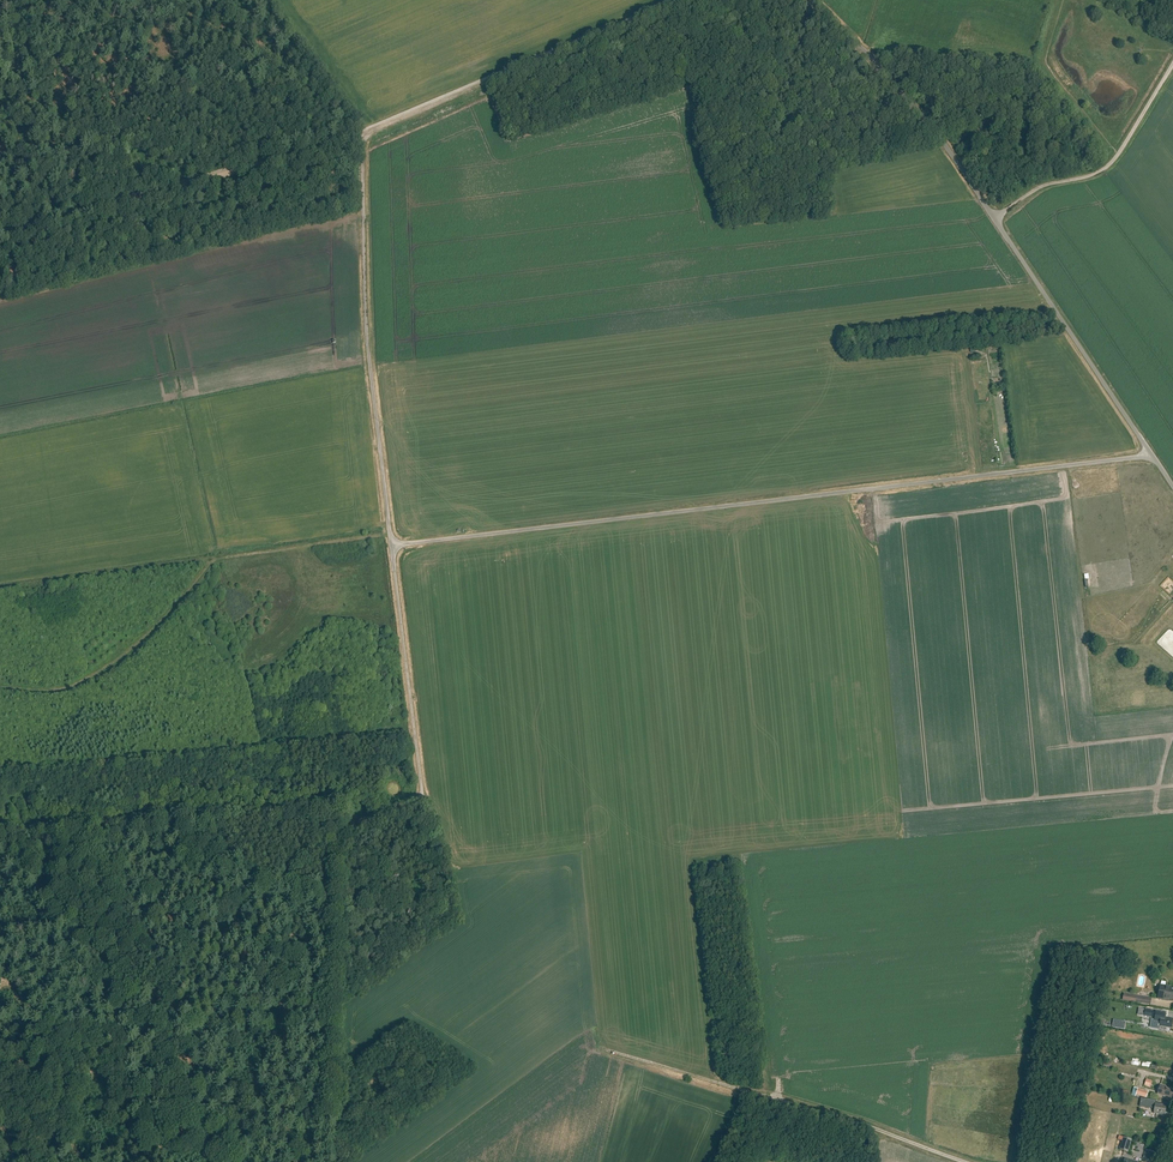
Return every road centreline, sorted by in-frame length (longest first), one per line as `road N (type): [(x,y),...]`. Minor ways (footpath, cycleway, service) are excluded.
road 1 (unclassified): [(392,545),(1151,453)]
road 2 (track): [(0,235),(362,135),(685,0)]
road 3 (track): [(342,846),(309,880),(274,969),(188,1038),(93,1078),(56,1161)]
road 4 (unclassified): [(392,545),(367,338),(362,131)]
road 5 (track): [(0,833),(334,807),(342,813),(342,846)]
road 6 (track): [(611,1052),(964,1161)]
road 7 (unclassified): [(342,836),(420,797),(392,545)]
road 8 (track): [(342,846),(332,1161)]
road 9 (unclassified): [(994,219),(908,98),(811,0)]
road 10 (unclassified): [(1151,453),(994,219)]
road 11 (unclassified): [(994,219),(1038,188),(1105,167),(1172,62)]
road 12 (track): [(362,131),(268,0)]

